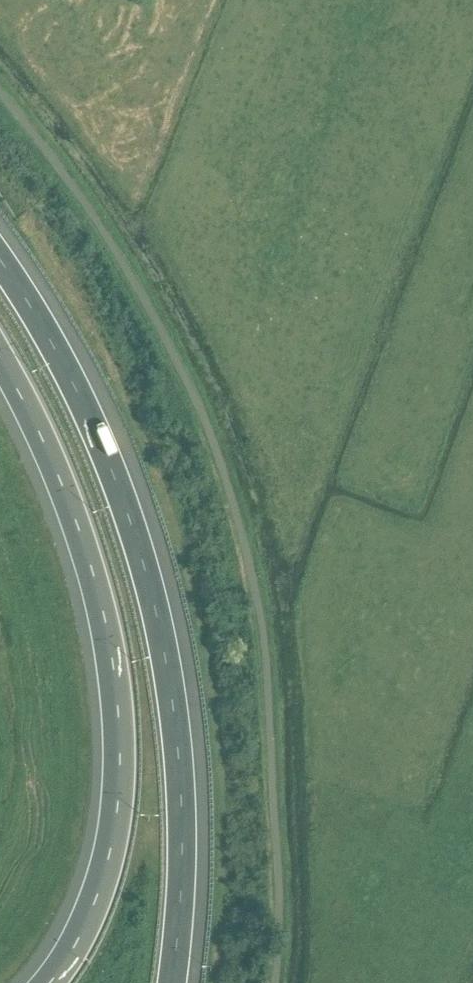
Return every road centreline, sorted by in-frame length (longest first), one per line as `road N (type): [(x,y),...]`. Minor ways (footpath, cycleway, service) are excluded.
road 1 (motorway): [(172,982),(181,787),(169,659),(110,463),(63,358),(0,257)]
road 2 (motorway): [(0,359),(62,483),(91,563),(120,714),(108,863),(84,931),(52,982)]

